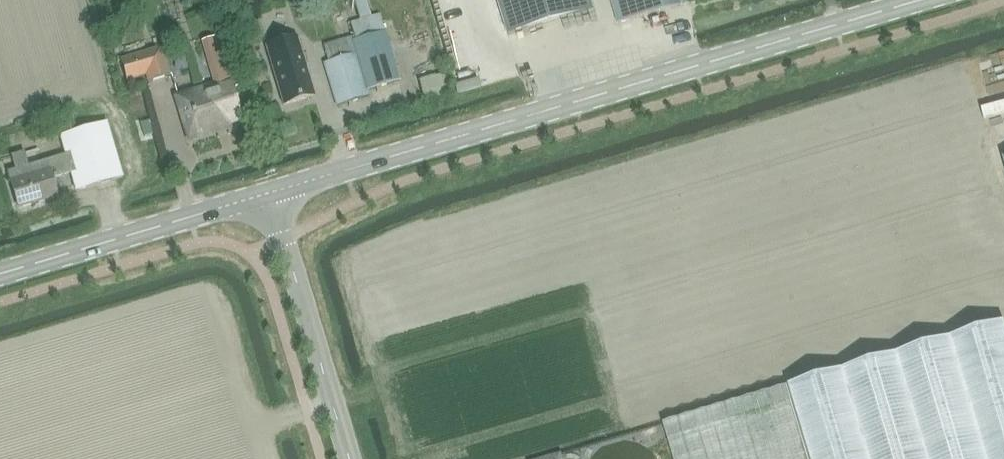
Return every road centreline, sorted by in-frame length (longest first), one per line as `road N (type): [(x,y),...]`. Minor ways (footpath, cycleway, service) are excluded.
road 1 (tertiary): [(267,194),(919,0)]
road 2 (tertiary): [(0,274),(267,194)]
road 3 (tertiary): [(347,458),(267,194)]

